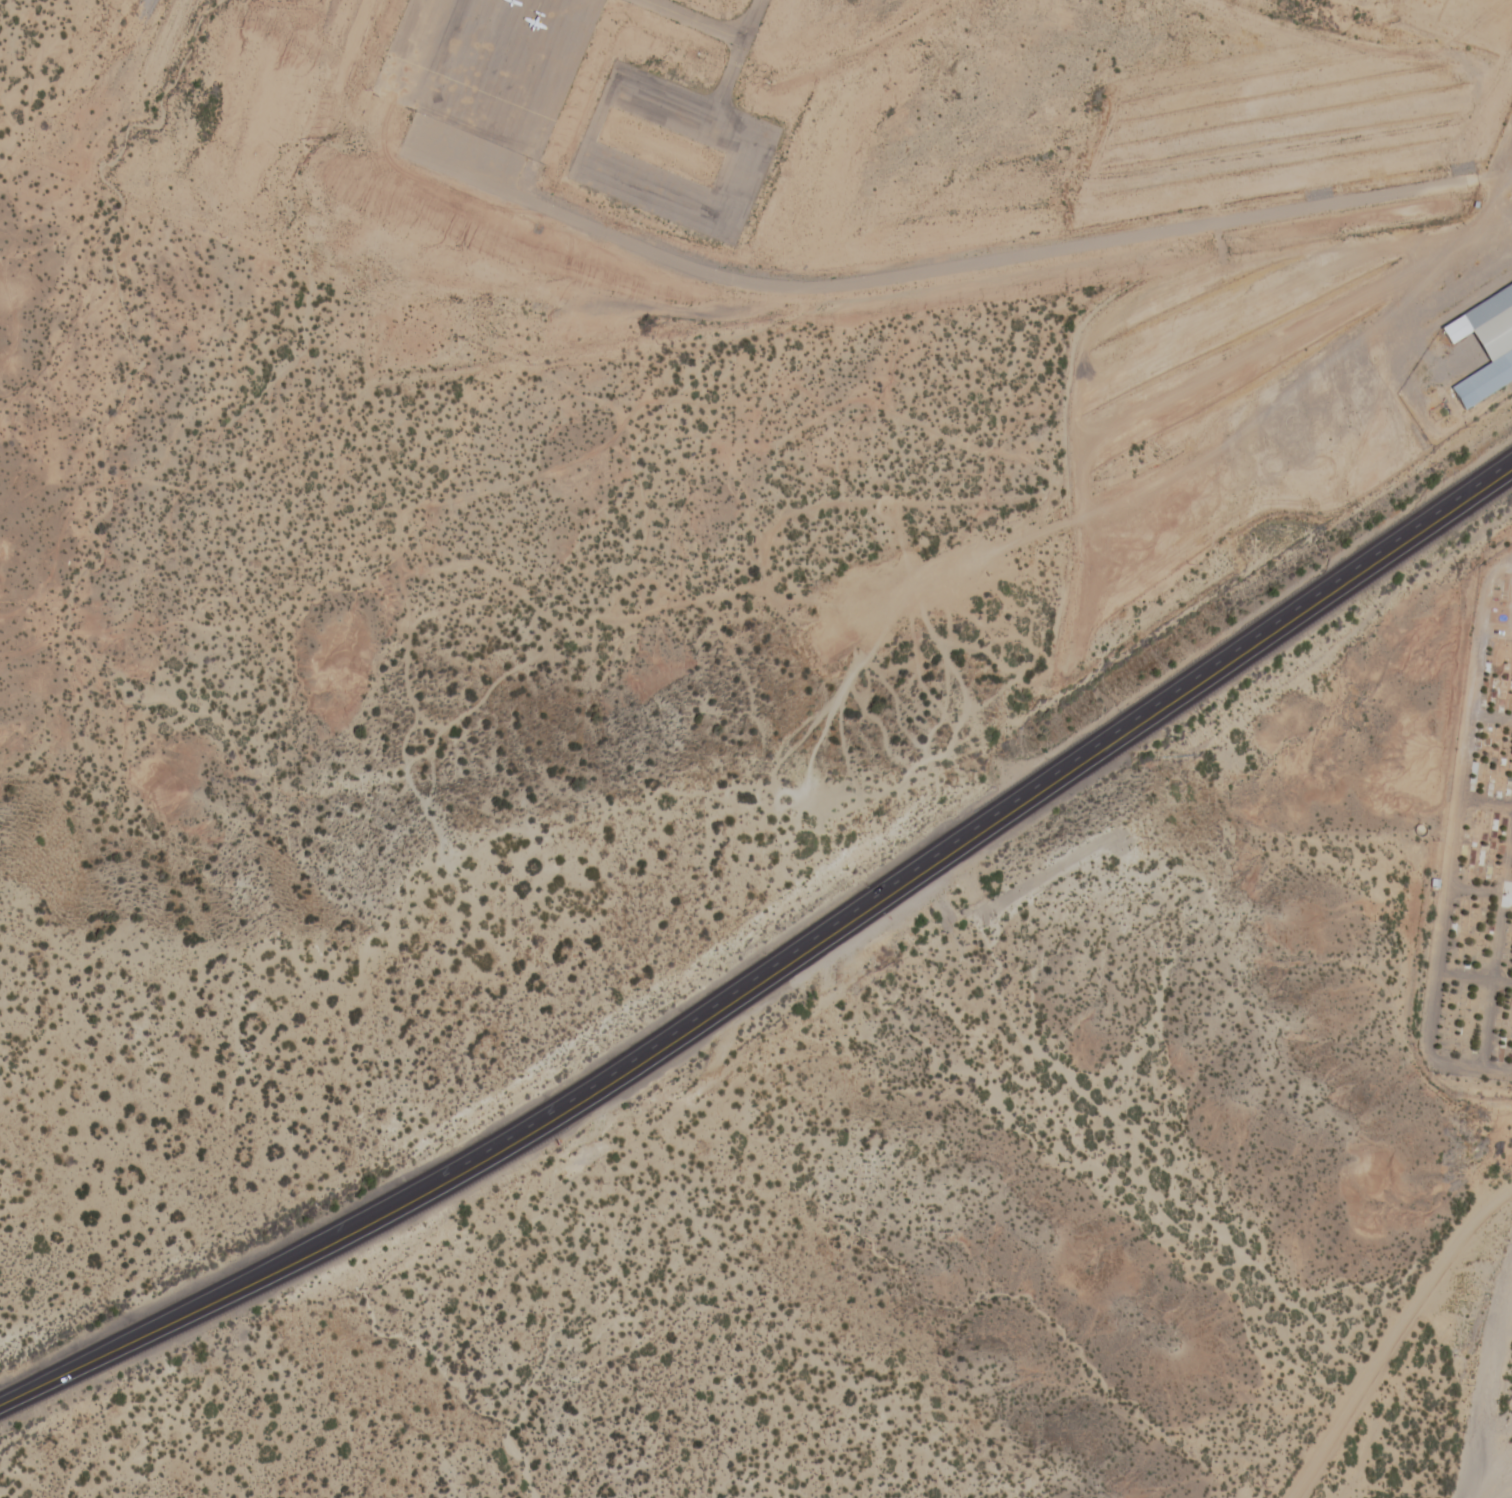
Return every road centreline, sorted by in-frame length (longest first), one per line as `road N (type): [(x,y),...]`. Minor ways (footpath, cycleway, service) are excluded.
road 1 (primary): [(0,1398),(344,1230),(657,1047),(1511,458)]
road 2 (residential): [(1284,1497),(1435,1268),(1511,1194)]

